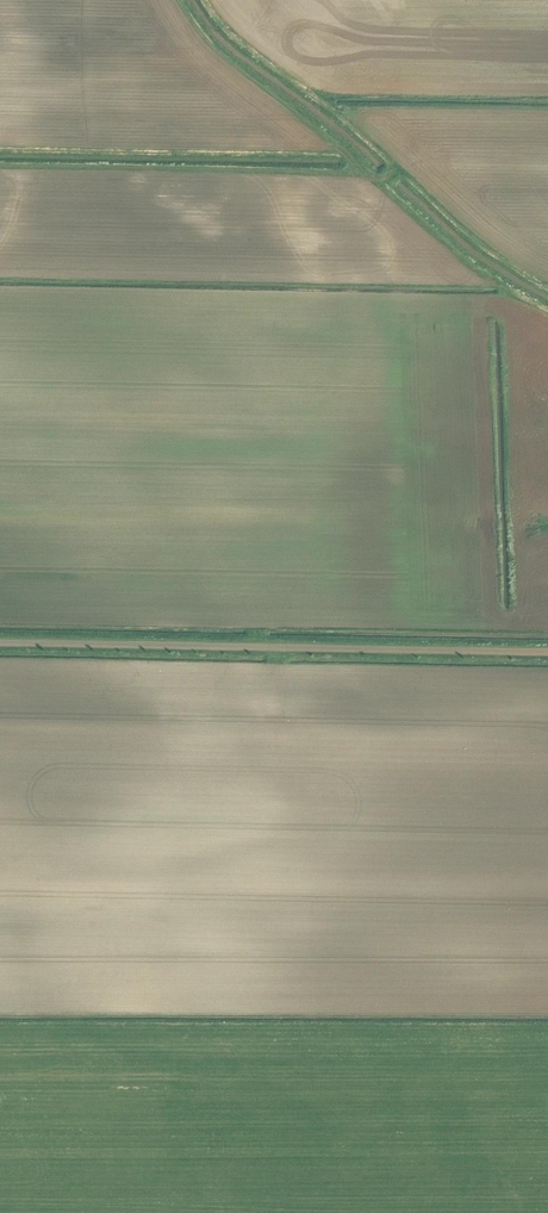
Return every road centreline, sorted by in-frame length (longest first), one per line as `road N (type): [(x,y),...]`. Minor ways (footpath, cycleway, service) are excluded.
road 1 (unclassified): [(547,653),(0,643)]

